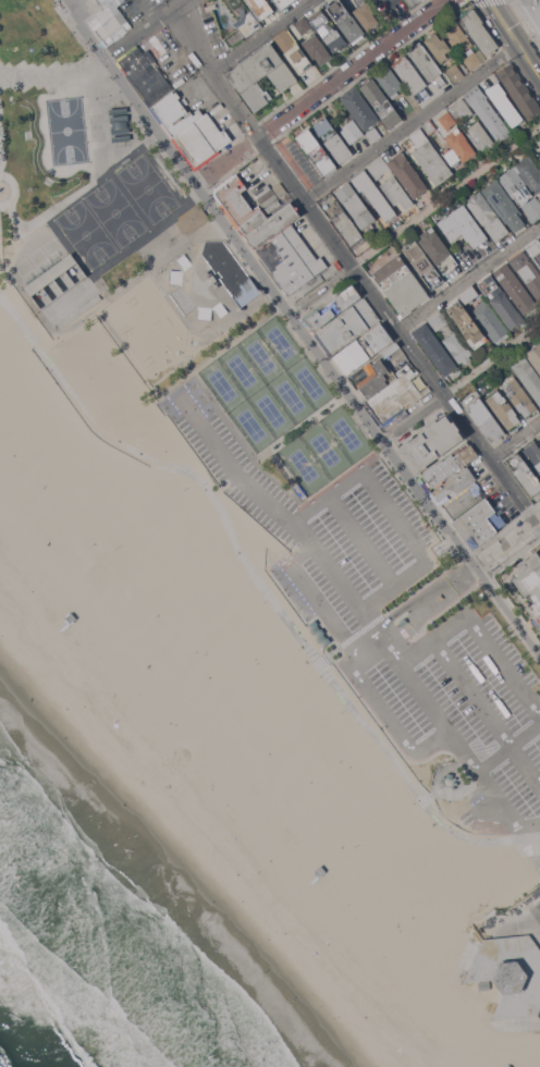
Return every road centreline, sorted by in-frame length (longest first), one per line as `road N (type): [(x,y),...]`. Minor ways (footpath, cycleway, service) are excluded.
road 1 (residential): [(185,0),(211,72),(539,526)]
road 2 (residential): [(257,136),(452,0)]

